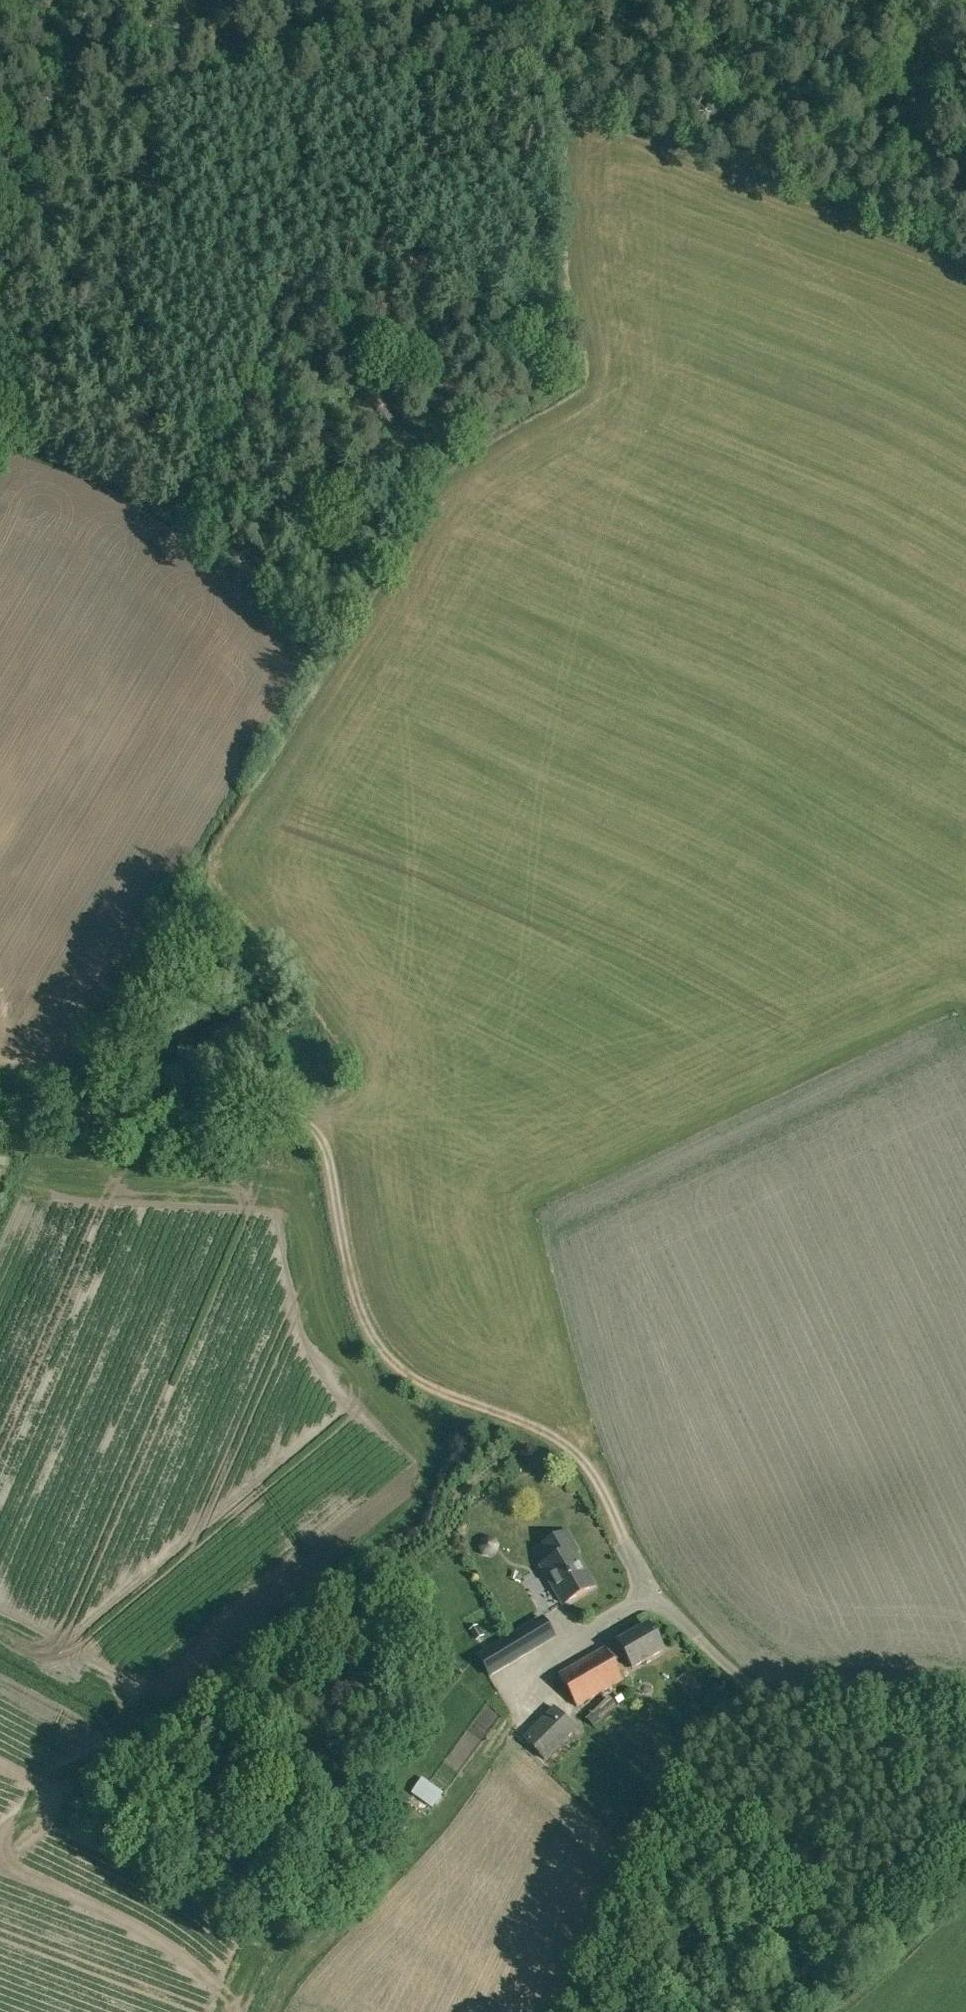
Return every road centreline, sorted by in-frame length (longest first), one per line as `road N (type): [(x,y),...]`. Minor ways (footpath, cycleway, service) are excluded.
road 1 (track): [(0,1096),(183,1112),(312,1112),(373,1350),(398,1371),(544,1433),(601,1488)]
road 2 (track): [(965,1711),(803,1705),(760,1692),(655,1600),(601,1488)]

